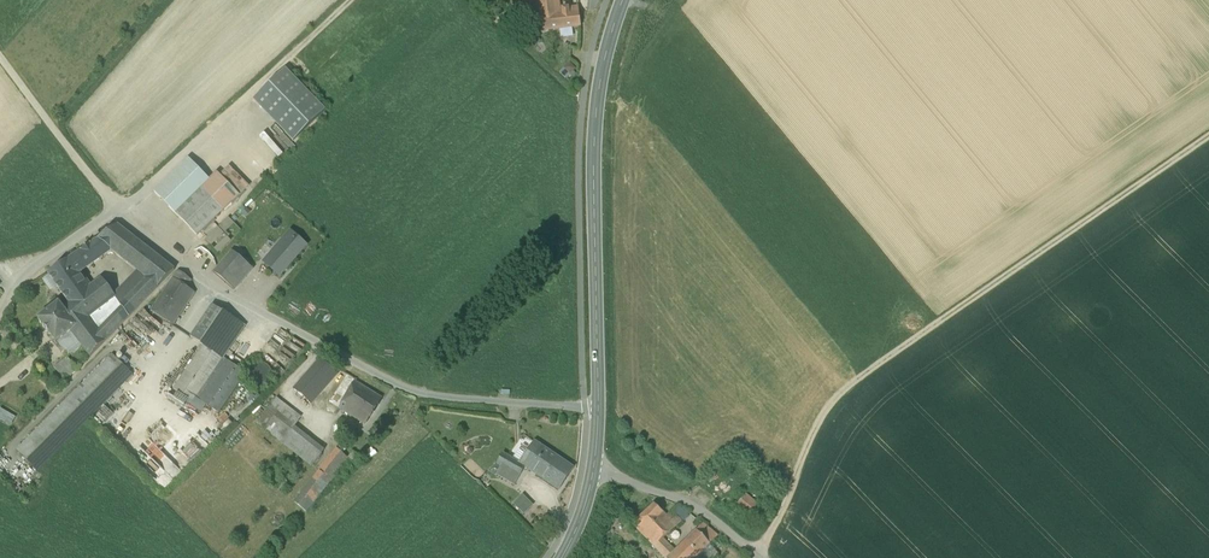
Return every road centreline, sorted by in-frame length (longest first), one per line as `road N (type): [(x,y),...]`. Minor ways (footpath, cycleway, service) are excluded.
road 1 (residential): [(598,407),(440,398),(399,387),(268,323),(115,210)]
road 2 (tertiary): [(622,0),(593,120),(598,407)]
road 3 (unclassified): [(350,0),(115,210)]
road 4 (track): [(0,56),(115,210)]
road 5 (unclassified): [(594,467),(693,504),(756,557)]
road 6 (residential): [(115,210),(25,273),(0,313)]

